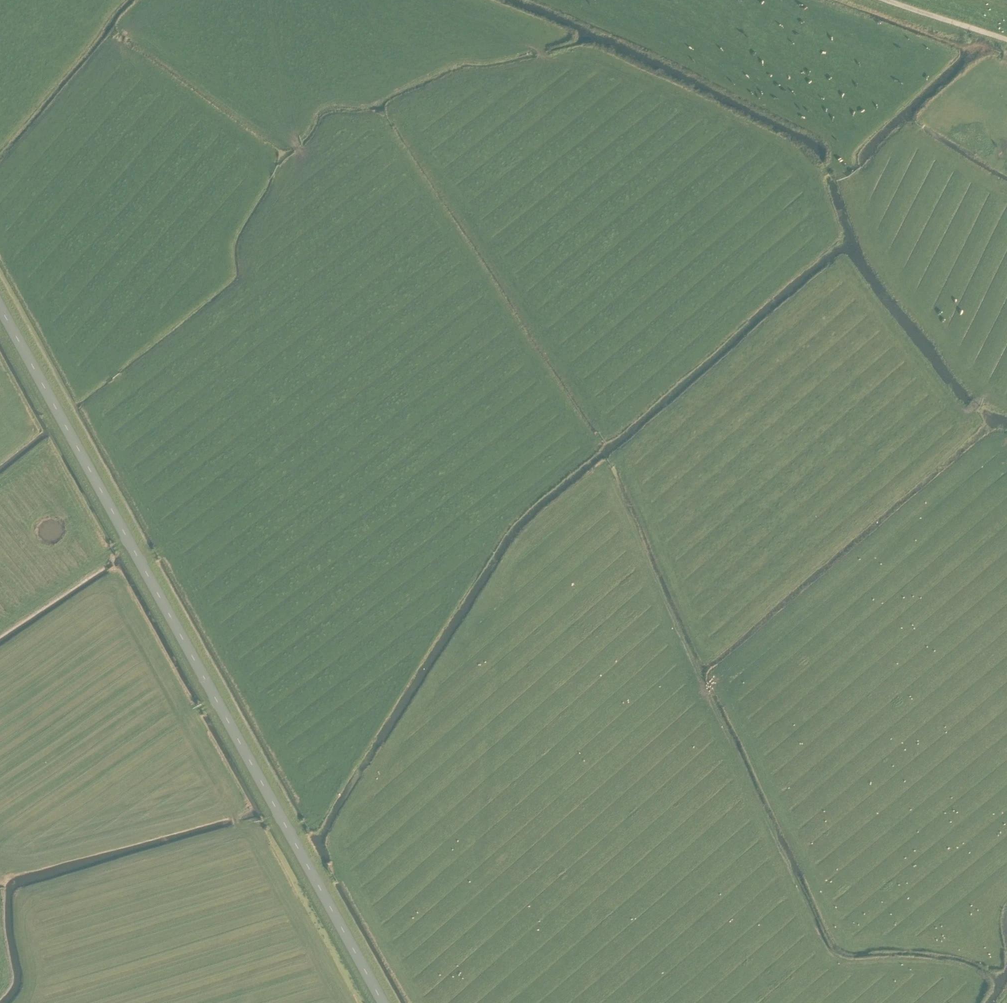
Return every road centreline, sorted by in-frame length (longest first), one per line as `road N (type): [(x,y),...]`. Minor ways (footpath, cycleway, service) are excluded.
road 1 (secondary): [(383,1002),(0,306)]

